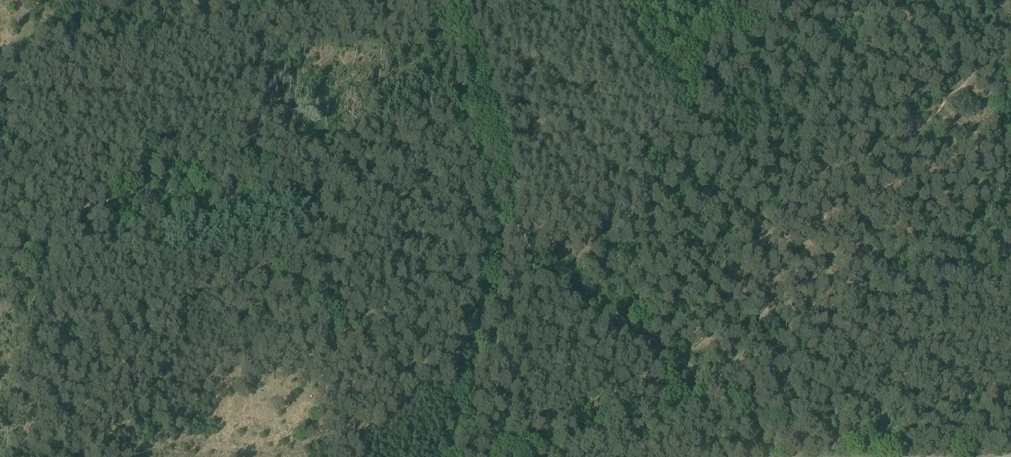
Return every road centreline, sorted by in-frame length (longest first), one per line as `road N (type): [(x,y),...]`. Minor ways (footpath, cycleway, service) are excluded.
road 1 (track): [(764,456),(694,370),(530,253),(469,0)]

